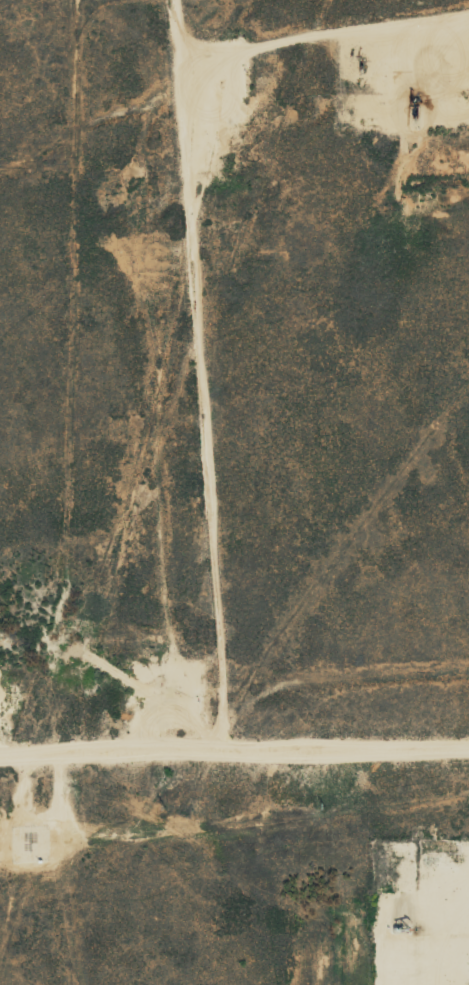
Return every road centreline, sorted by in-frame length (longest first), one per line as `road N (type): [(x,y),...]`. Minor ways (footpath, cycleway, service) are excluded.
road 1 (residential): [(189,719),(154,474),(144,72),(179,36),(404,0)]
road 2 (residential): [(0,726),(189,719),(468,724)]
road 3 (residential): [(0,124),(108,72),(144,72)]

